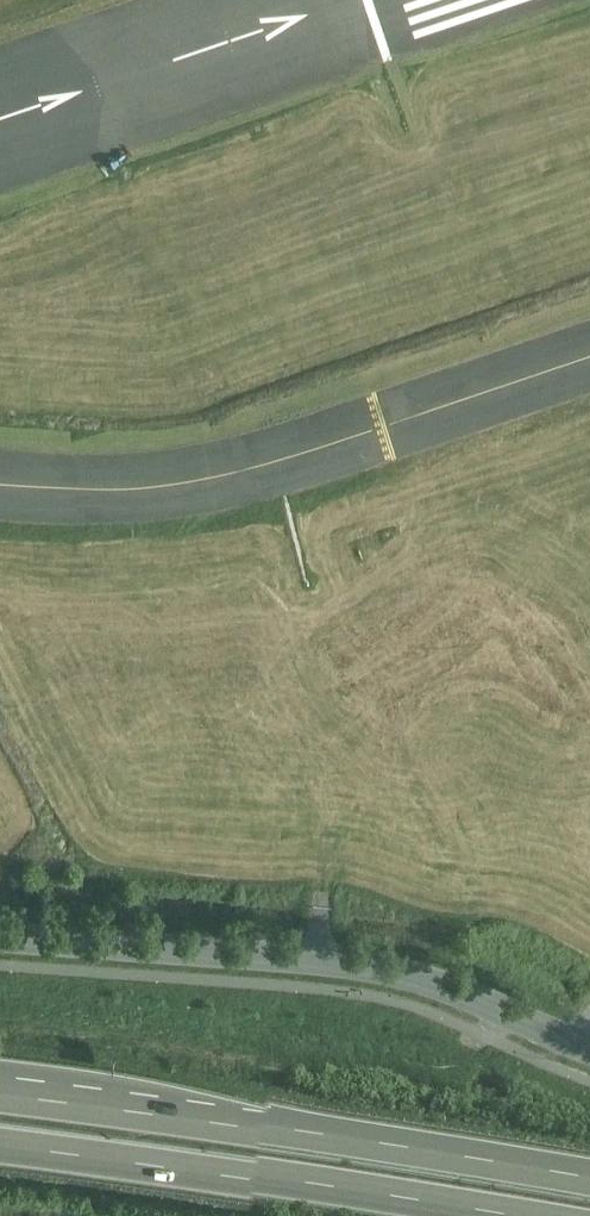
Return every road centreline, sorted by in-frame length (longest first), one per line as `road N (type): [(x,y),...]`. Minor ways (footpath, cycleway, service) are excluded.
road 1 (residential): [(0,936),(362,966),(432,982),(589,1051)]
road 2 (motorway): [(589,1183),(0,1094)]
road 3 (motorway): [(0,1144),(486,1215)]

